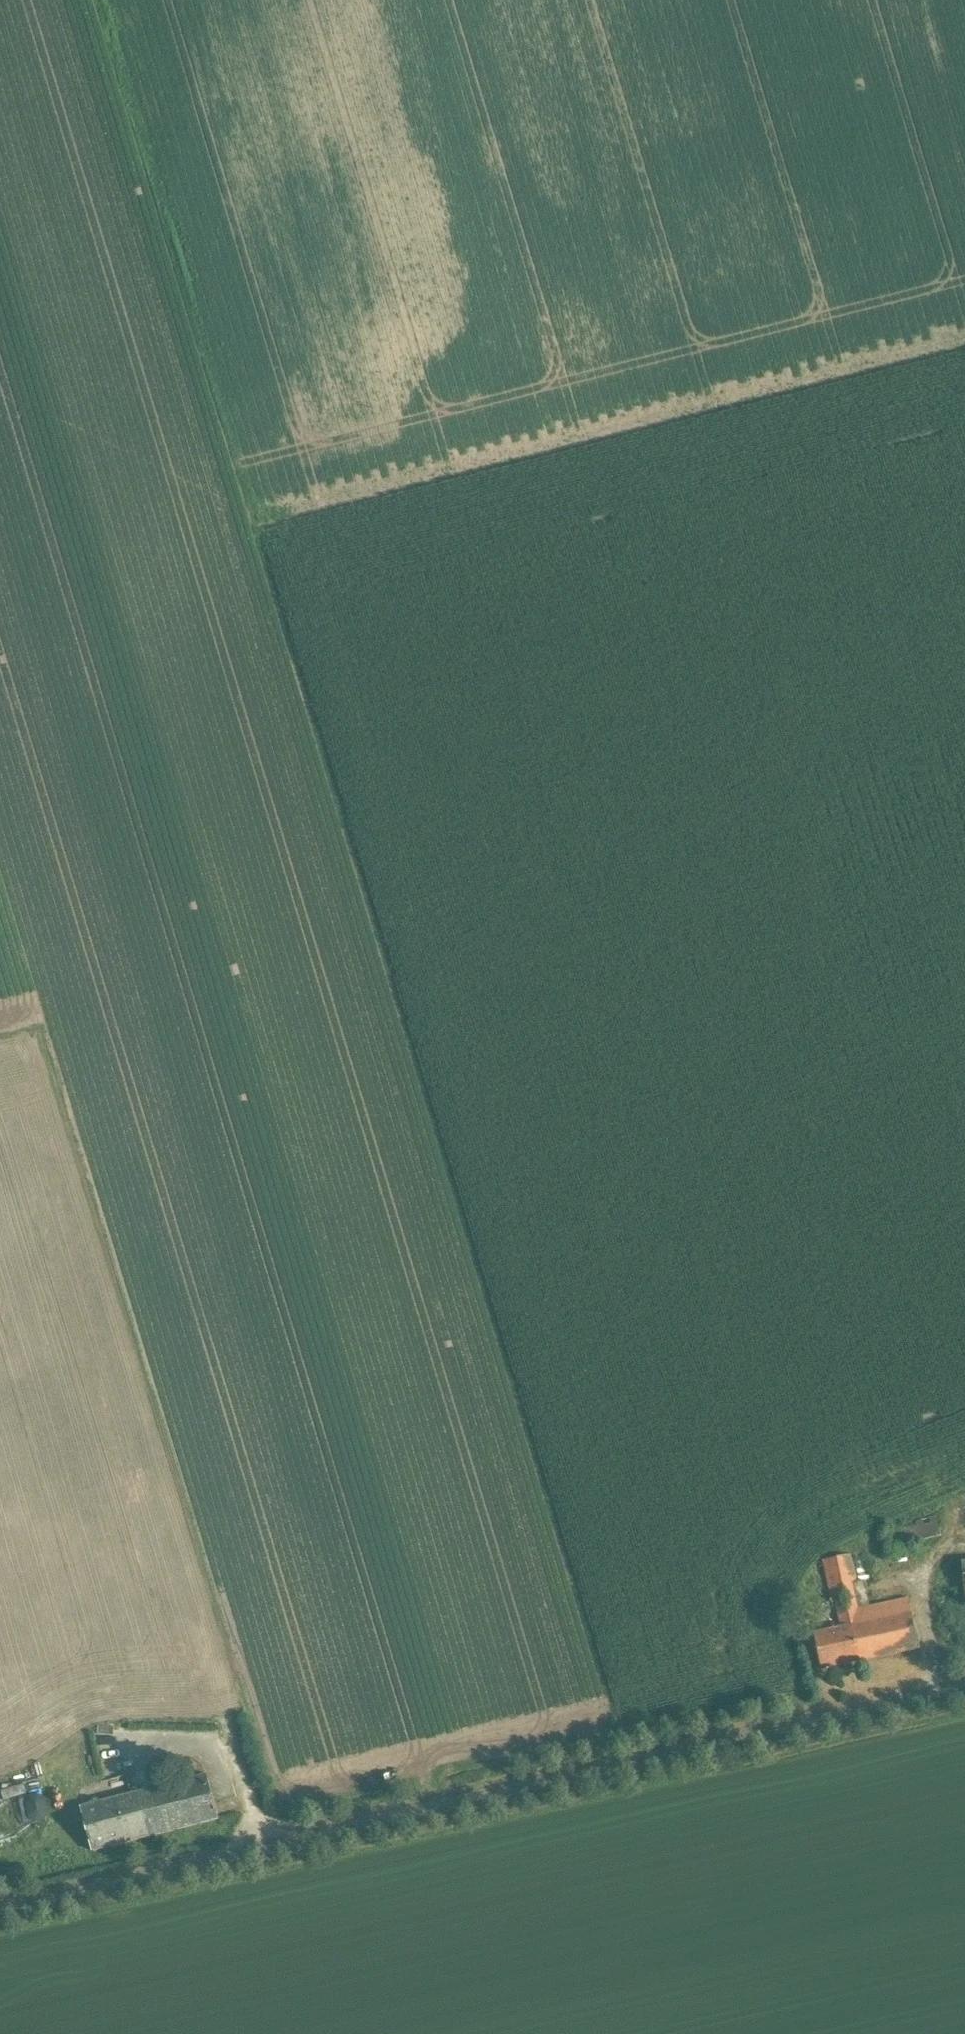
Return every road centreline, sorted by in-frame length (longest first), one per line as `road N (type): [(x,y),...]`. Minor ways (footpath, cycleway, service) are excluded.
road 1 (unclassified): [(0,1911),(964,1688)]

